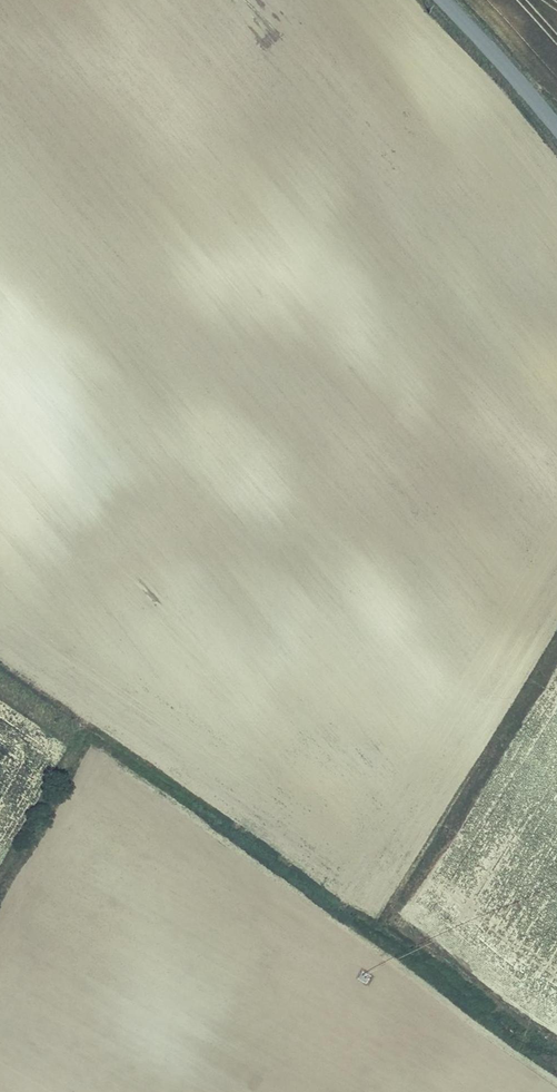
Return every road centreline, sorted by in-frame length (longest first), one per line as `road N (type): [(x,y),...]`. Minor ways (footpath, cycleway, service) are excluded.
road 1 (tertiary): [(556,123),(447,0)]

